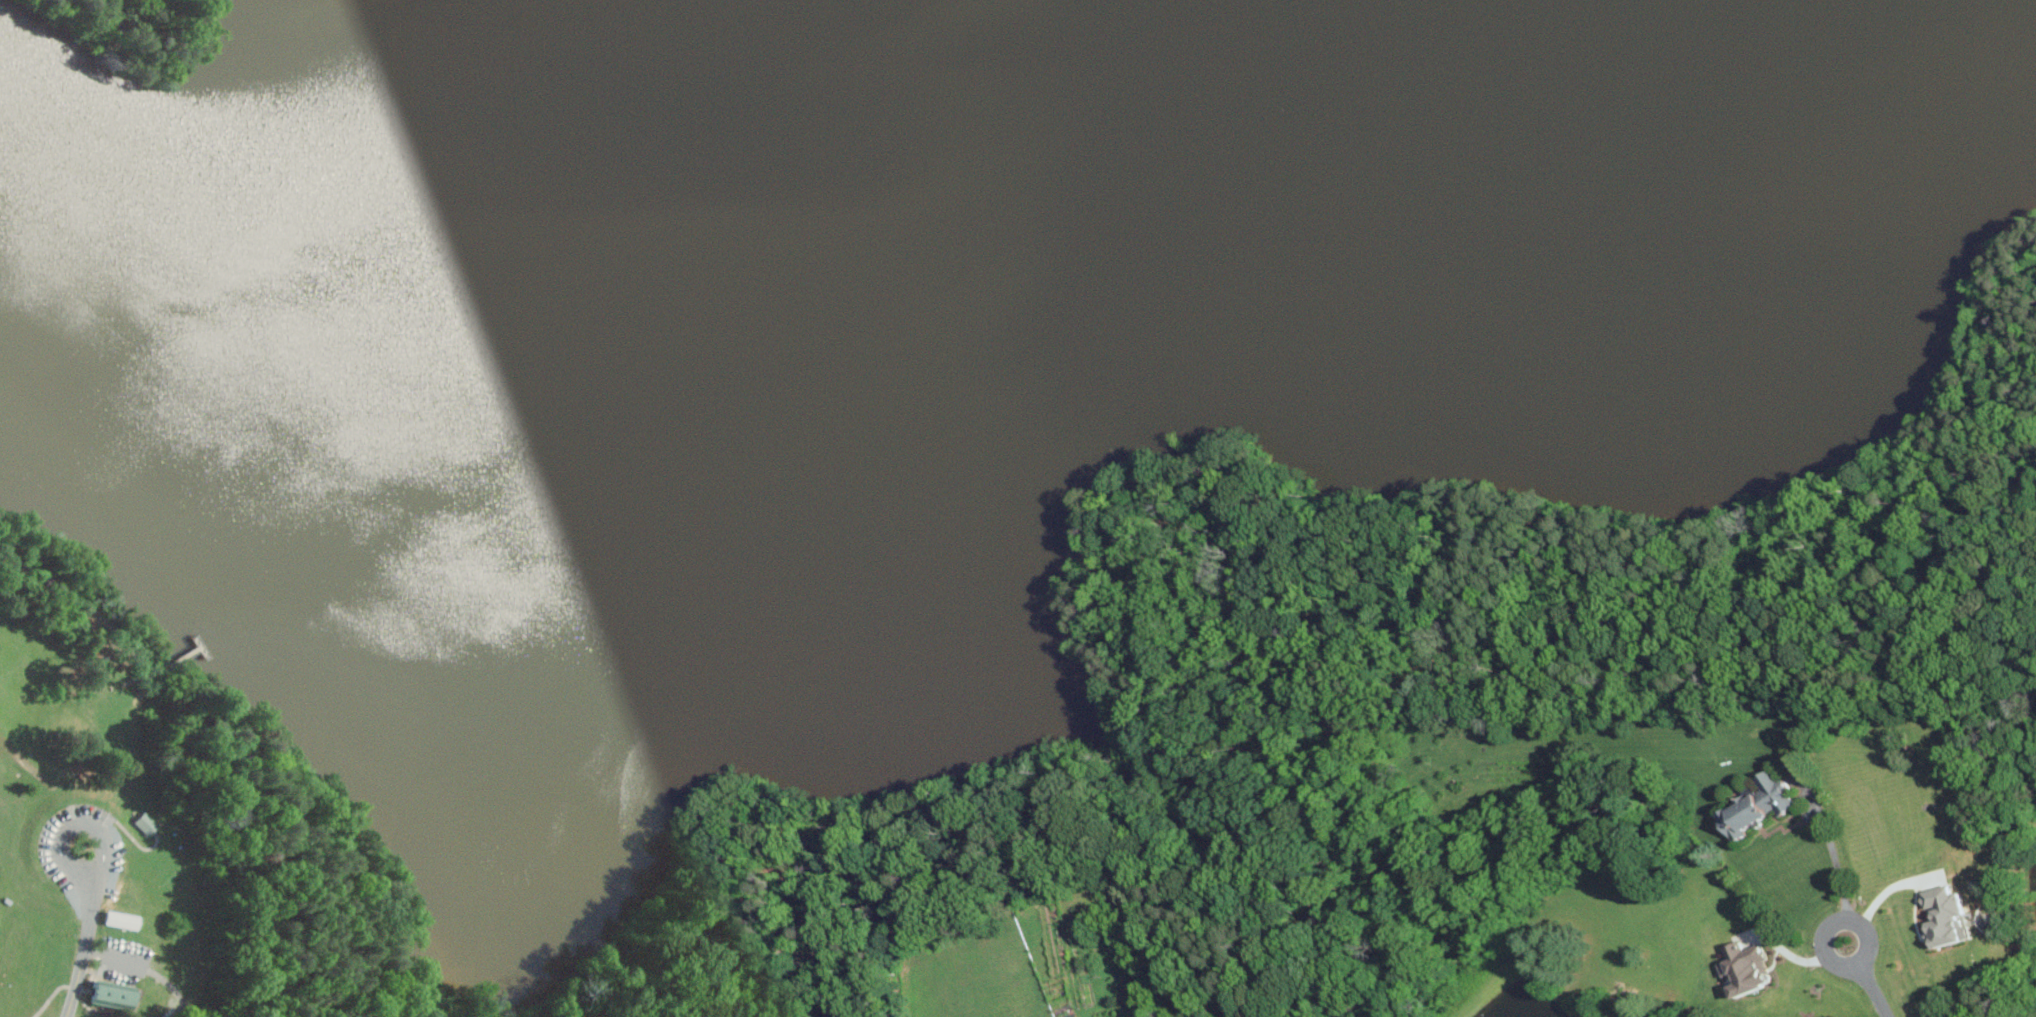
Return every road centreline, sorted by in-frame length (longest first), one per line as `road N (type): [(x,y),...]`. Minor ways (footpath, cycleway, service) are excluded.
road 1 (residential): [(92,879),(106,839),(84,825),(63,846),(71,867),(92,879)]
road 2 (residential): [(92,879),(94,910),(69,1016)]

